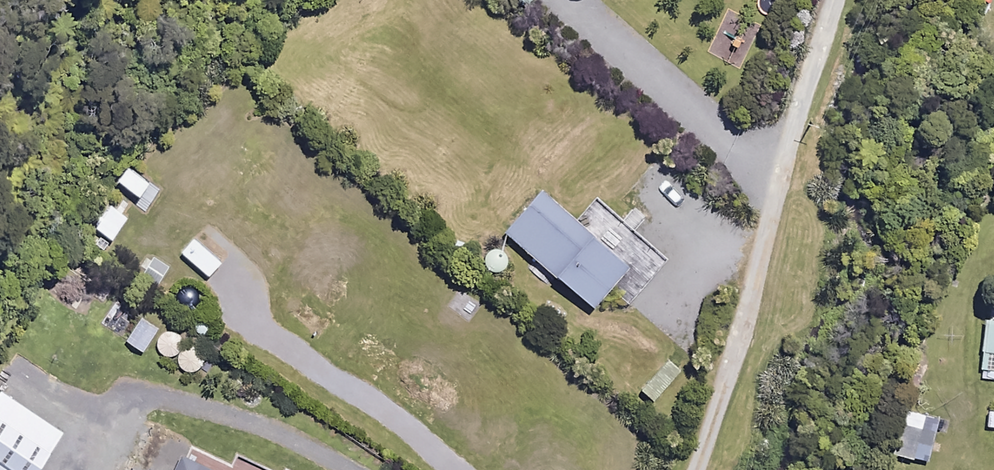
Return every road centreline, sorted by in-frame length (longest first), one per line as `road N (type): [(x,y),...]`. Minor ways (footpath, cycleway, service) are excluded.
road 1 (residential): [(834,0),(694,469)]

